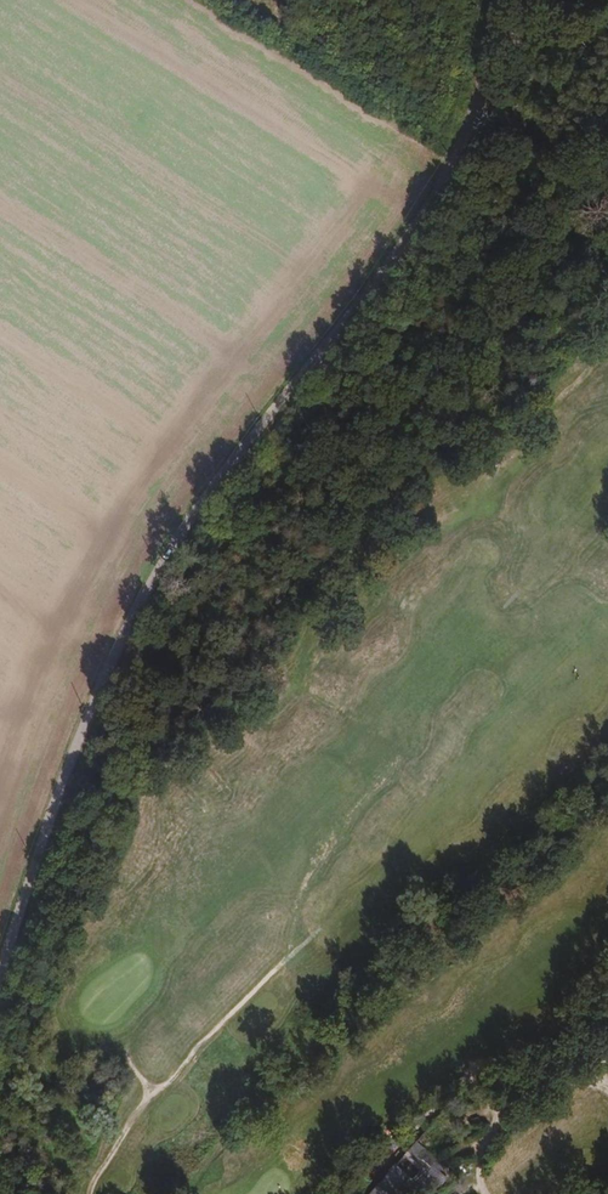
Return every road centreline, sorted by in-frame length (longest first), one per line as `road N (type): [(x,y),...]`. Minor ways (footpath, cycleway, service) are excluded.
road 1 (track): [(486,0),(483,72),(464,147),(411,238),(222,478),(129,626),(52,819),(0,989)]

